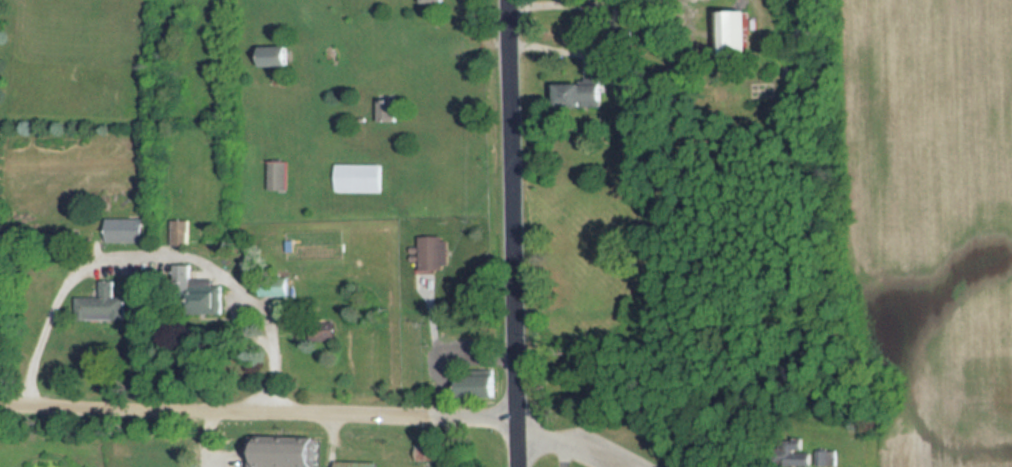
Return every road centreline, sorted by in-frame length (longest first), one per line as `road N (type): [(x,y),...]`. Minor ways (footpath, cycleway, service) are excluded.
road 1 (tertiary): [(517,466),(509,0)]
road 2 (residential): [(430,413),(0,402)]
road 3 (residential): [(630,466),(516,417),(430,413)]

